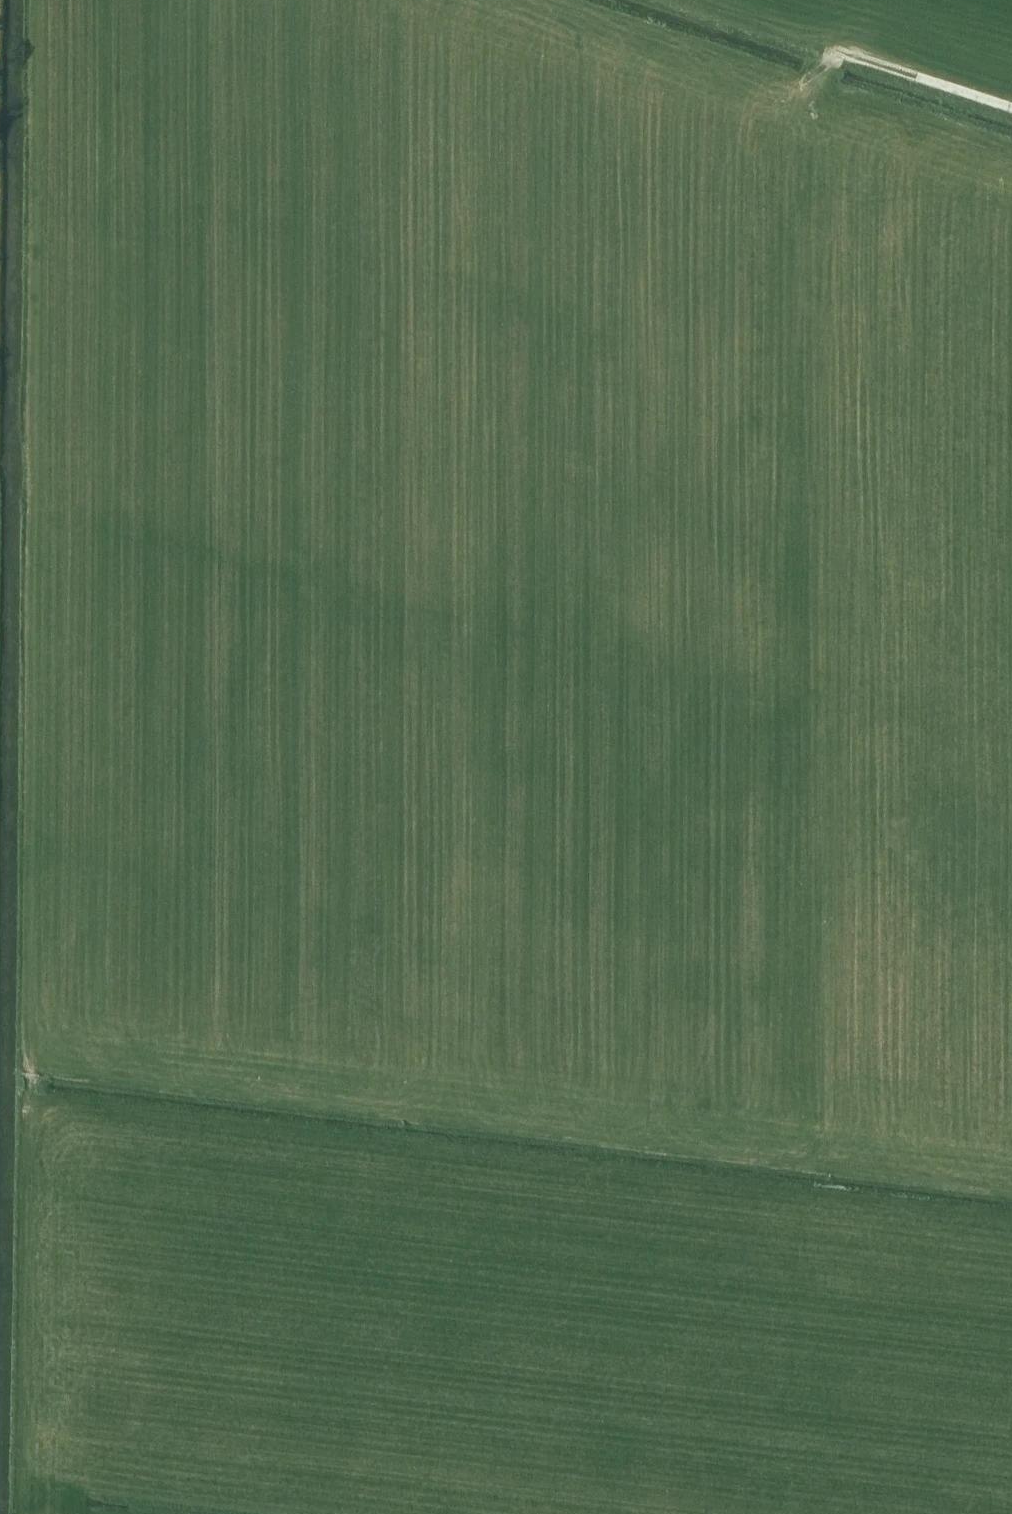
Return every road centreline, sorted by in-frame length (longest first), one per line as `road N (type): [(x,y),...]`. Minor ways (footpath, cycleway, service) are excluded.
road 1 (track): [(1011,112),(865,64)]

